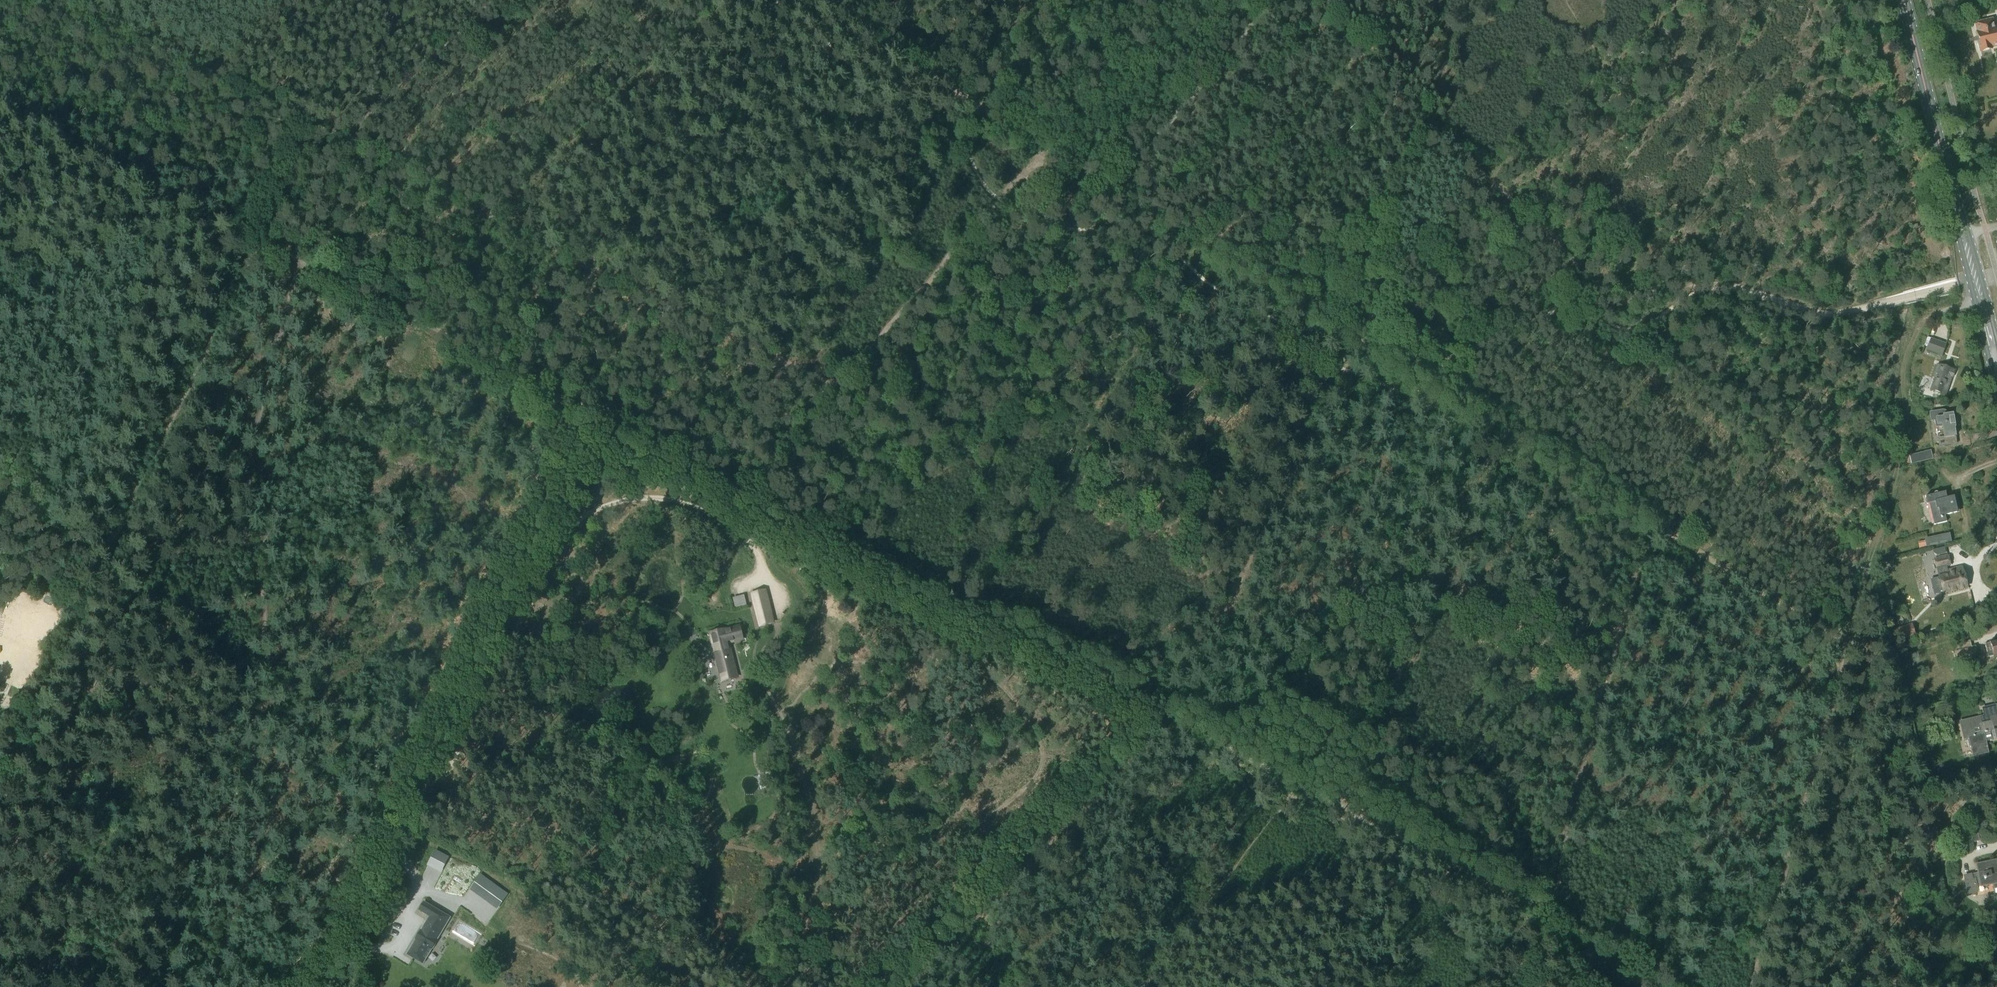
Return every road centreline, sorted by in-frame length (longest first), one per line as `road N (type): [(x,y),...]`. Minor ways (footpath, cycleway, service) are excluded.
road 1 (track): [(1527,904),(1164,724),(749,494)]
road 2 (track): [(0,286),(134,244),(229,240),(243,242),(246,257),(0,779)]
road 3 (track): [(1360,337),(1164,724),(902,986)]
road 4 (track): [(1936,313),(1901,365),(1911,416),(1904,451),(1749,986)]
road 5 (track): [(1360,337),(1140,190),(1088,185),(1039,154),(829,0)]
road 6 (track): [(738,604),(736,588),(759,563),(755,549),(717,516),(644,498),(579,519),(439,784),(403,808)]
road 7 (track): [(1848,643),(1360,337)]
road 8 (track): [(305,986),(324,966),(498,614)]
road 9 (primary): [(1996,370),(1904,0)]
road 10 (track): [(498,614),(588,421)]
road 11 (track): [(1266,0),(1144,150)]
road 12 (track): [(1692,986),(1527,904)]

